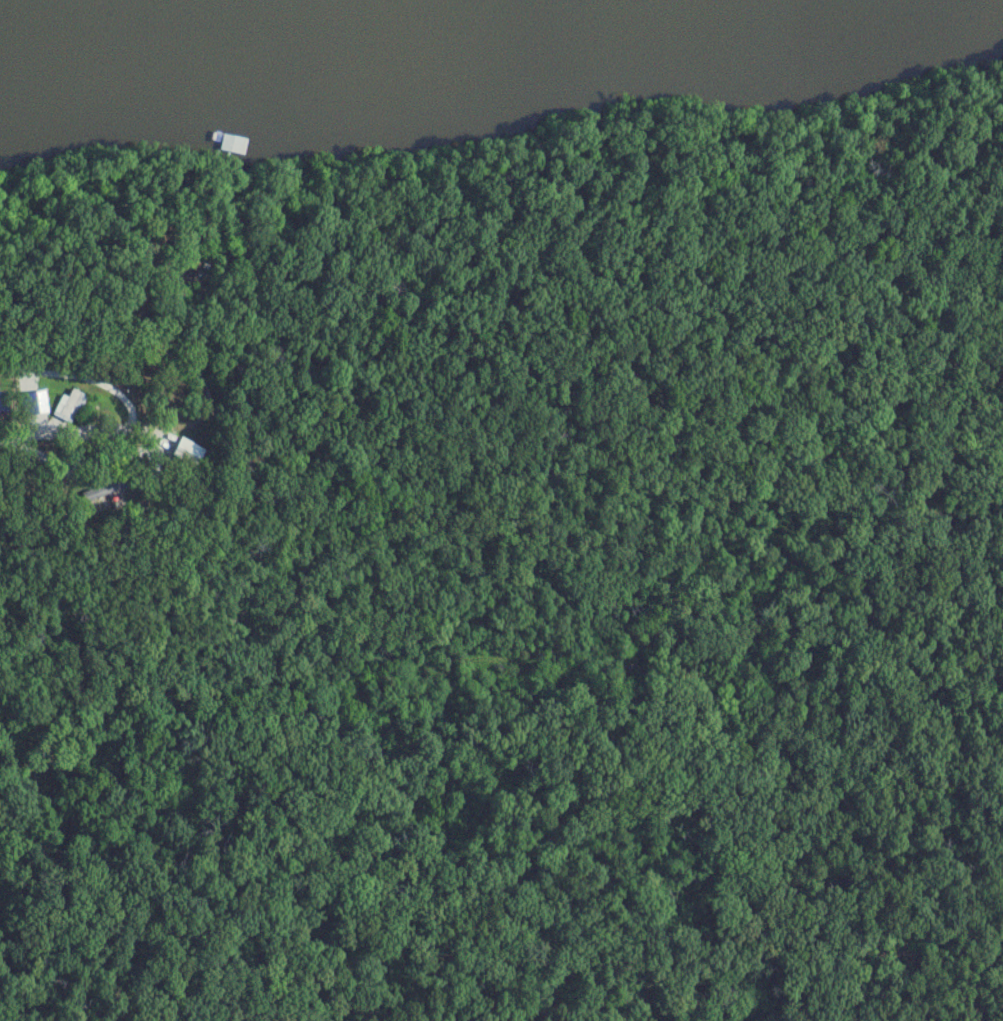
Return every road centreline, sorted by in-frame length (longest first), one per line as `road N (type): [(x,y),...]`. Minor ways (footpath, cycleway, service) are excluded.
road 1 (residential): [(0,373),(112,388),(132,403),(127,426)]

